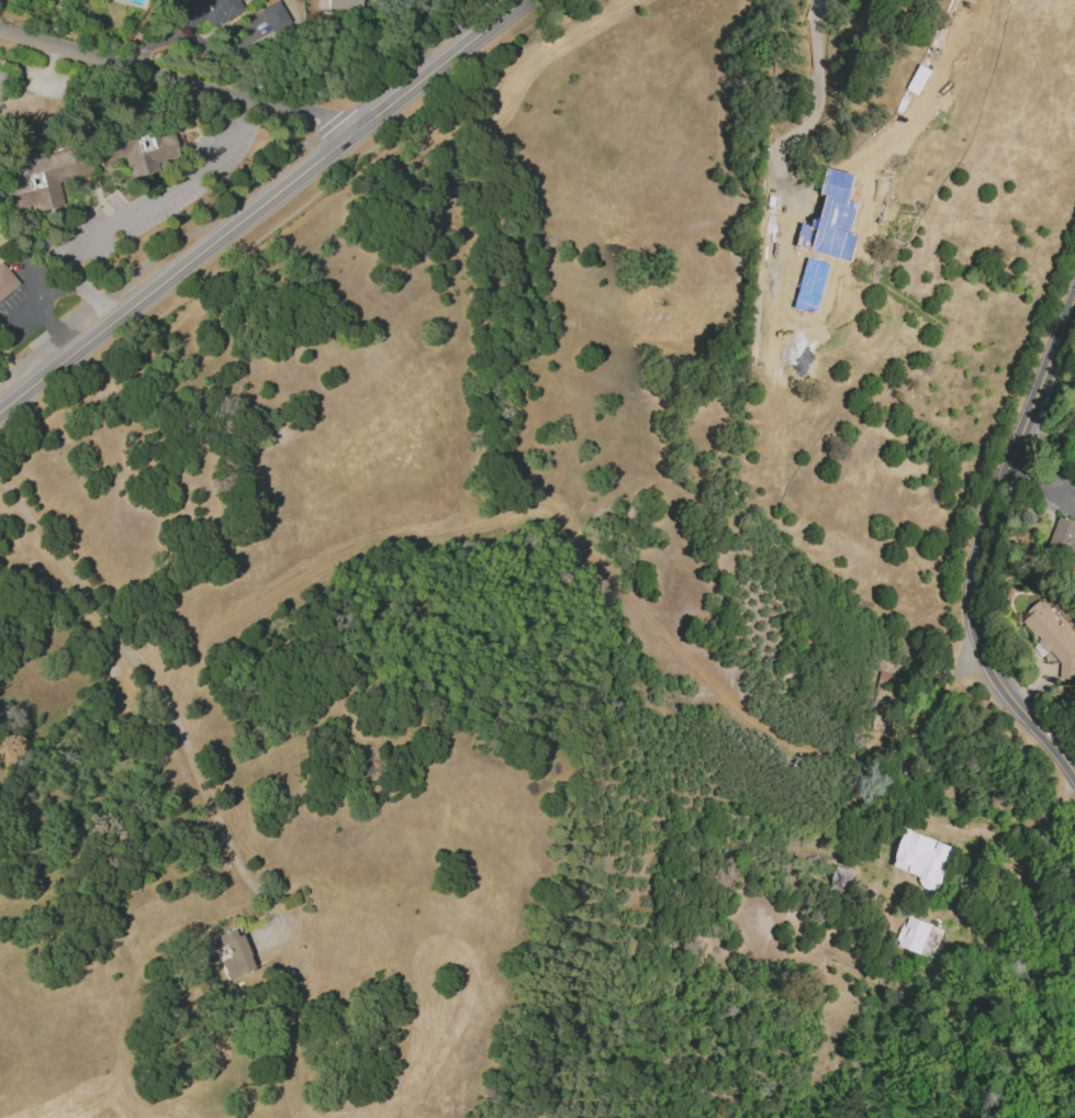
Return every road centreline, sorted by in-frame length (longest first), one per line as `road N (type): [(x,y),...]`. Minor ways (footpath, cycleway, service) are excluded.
road 1 (secondary): [(524,0),(0,412)]
road 2 (tertiary): [(1074,298),(984,528),(972,601),(985,655),(1055,758)]
road 3 (residential): [(356,130),(0,28)]

